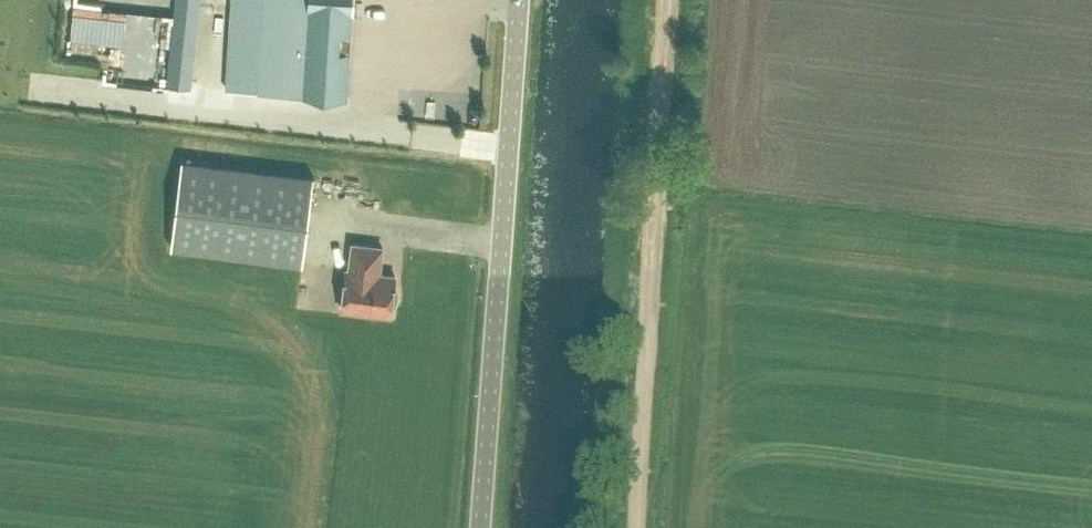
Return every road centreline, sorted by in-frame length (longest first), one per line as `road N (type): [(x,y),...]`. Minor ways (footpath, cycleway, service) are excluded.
road 1 (tertiary): [(482,527),(518,0)]
road 2 (track): [(639,527),(674,0)]
road 3 (track): [(509,139),(39,91)]

